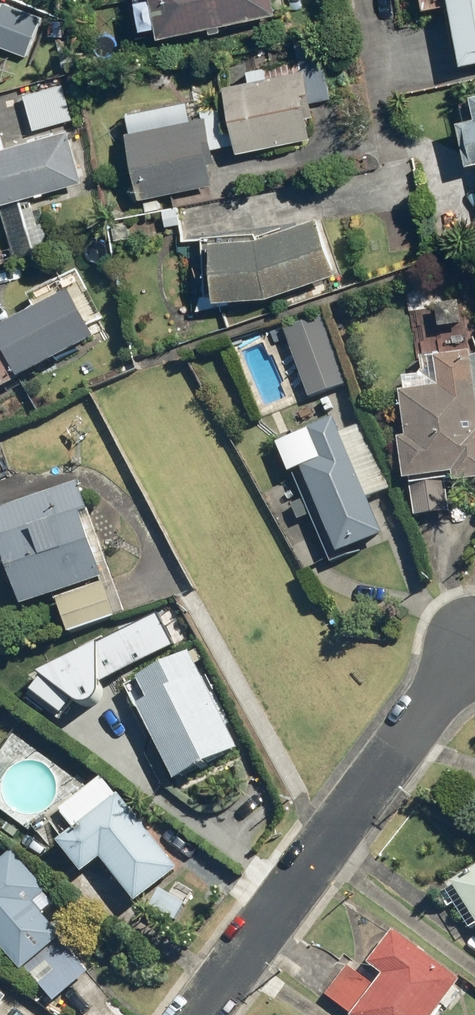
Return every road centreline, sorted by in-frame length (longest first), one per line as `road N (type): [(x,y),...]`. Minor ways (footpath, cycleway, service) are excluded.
road 1 (residential): [(195,1014),(472,642)]

